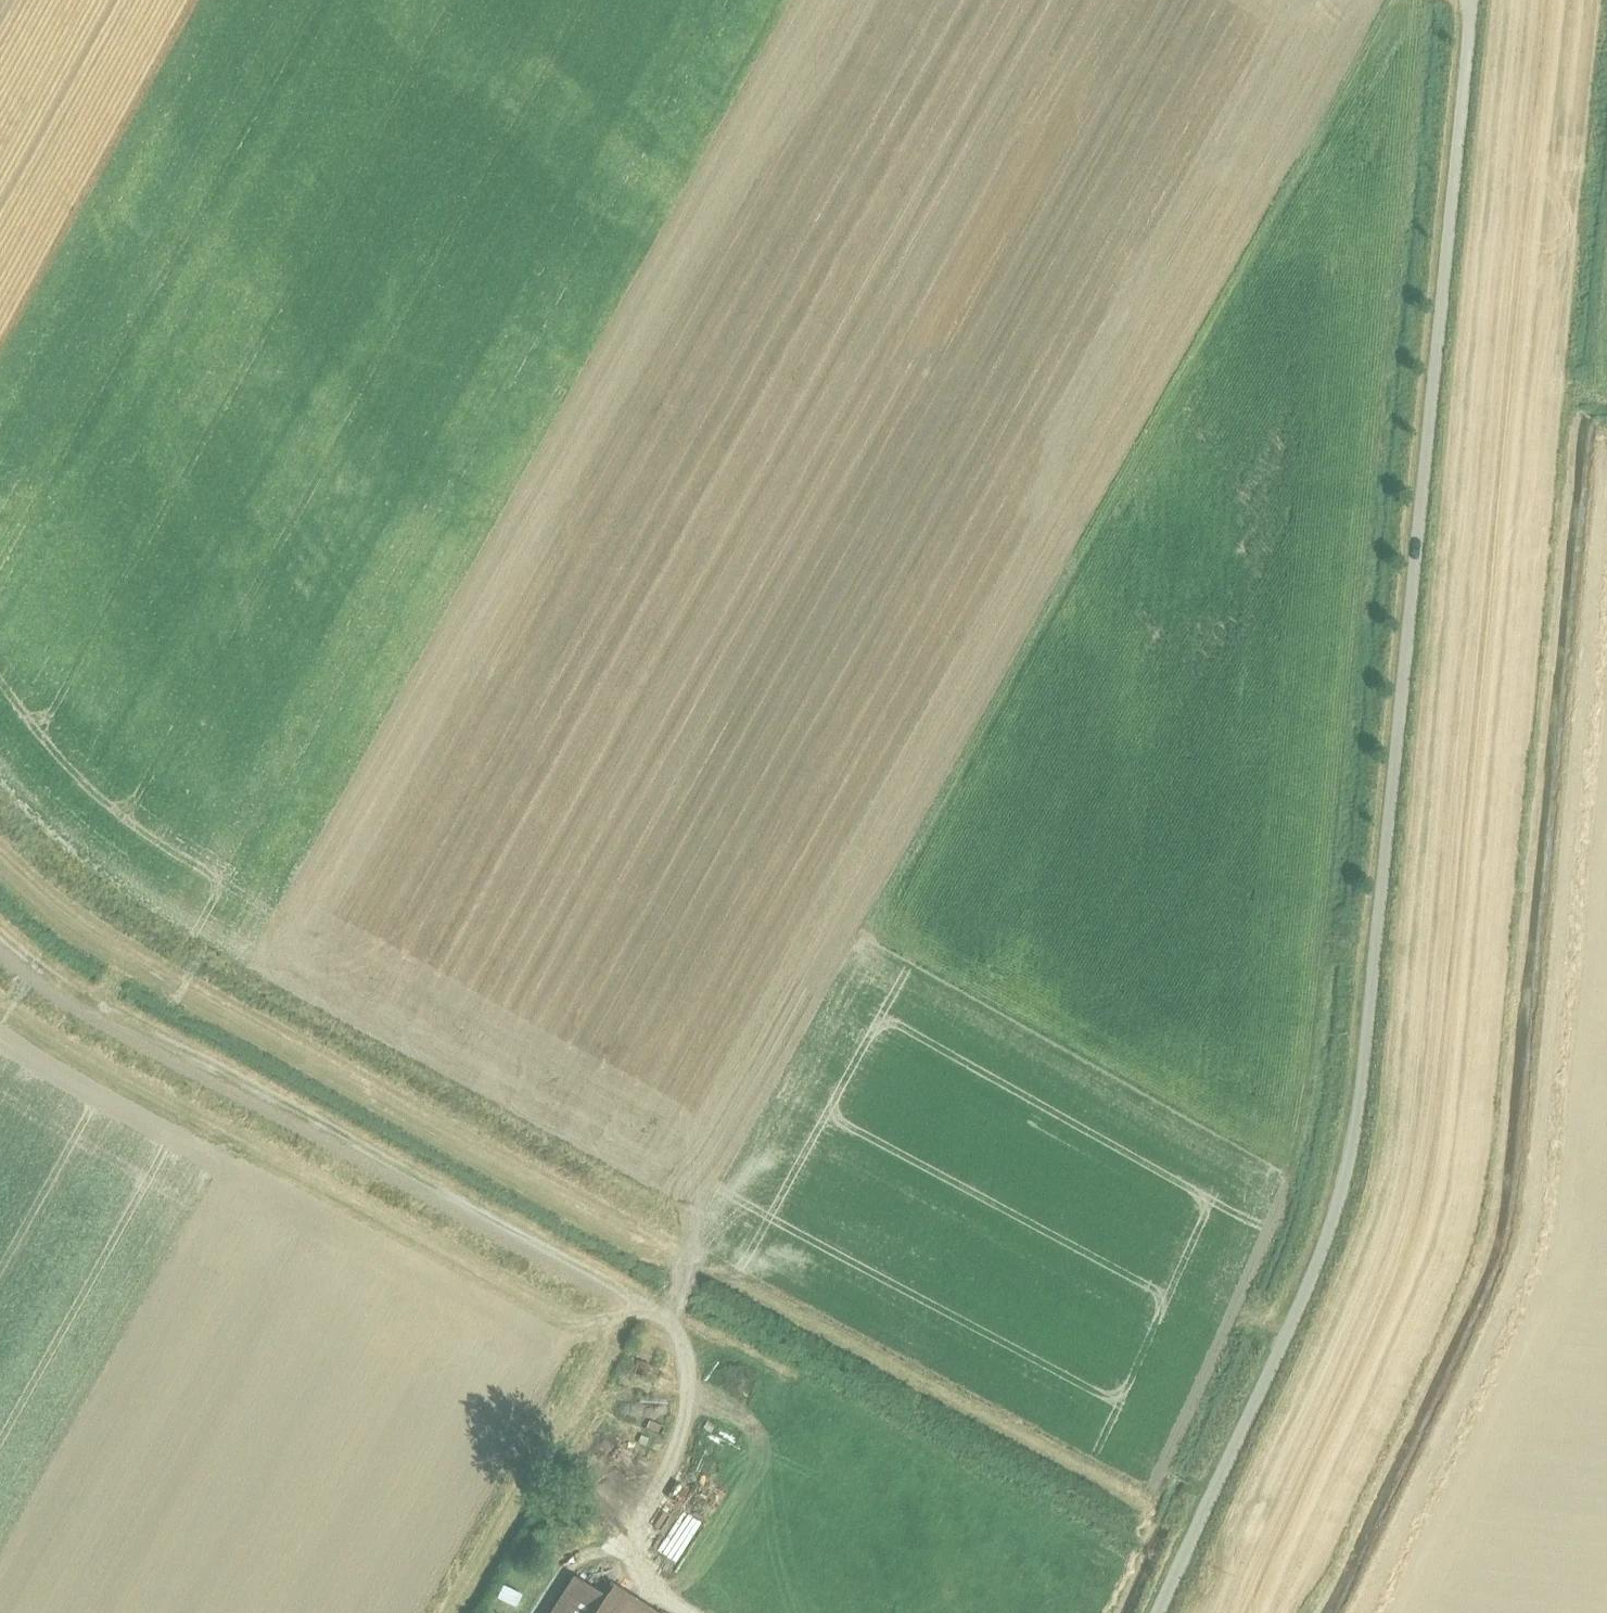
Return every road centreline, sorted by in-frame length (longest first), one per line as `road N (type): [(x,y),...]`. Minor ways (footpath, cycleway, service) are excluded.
road 1 (unclassified): [(1157,1612),(1307,1287),(1341,1189),(1367,1021),(1471,0)]

